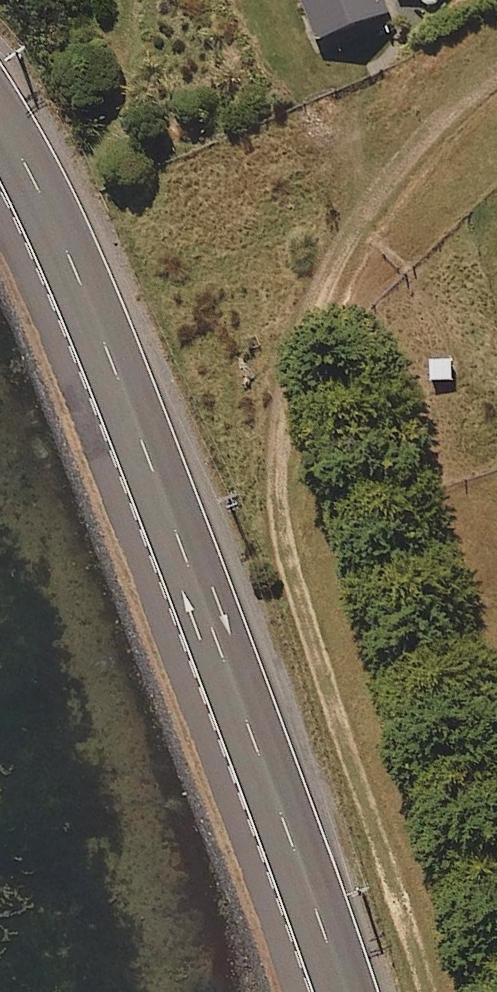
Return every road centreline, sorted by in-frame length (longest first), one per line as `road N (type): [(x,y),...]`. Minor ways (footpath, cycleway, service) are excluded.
road 1 (unclassified): [(496,74),(430,136),(321,285),(291,361),(272,447),(280,533),(425,991)]
road 2 (secondary): [(0,120),(73,267),(343,991)]

